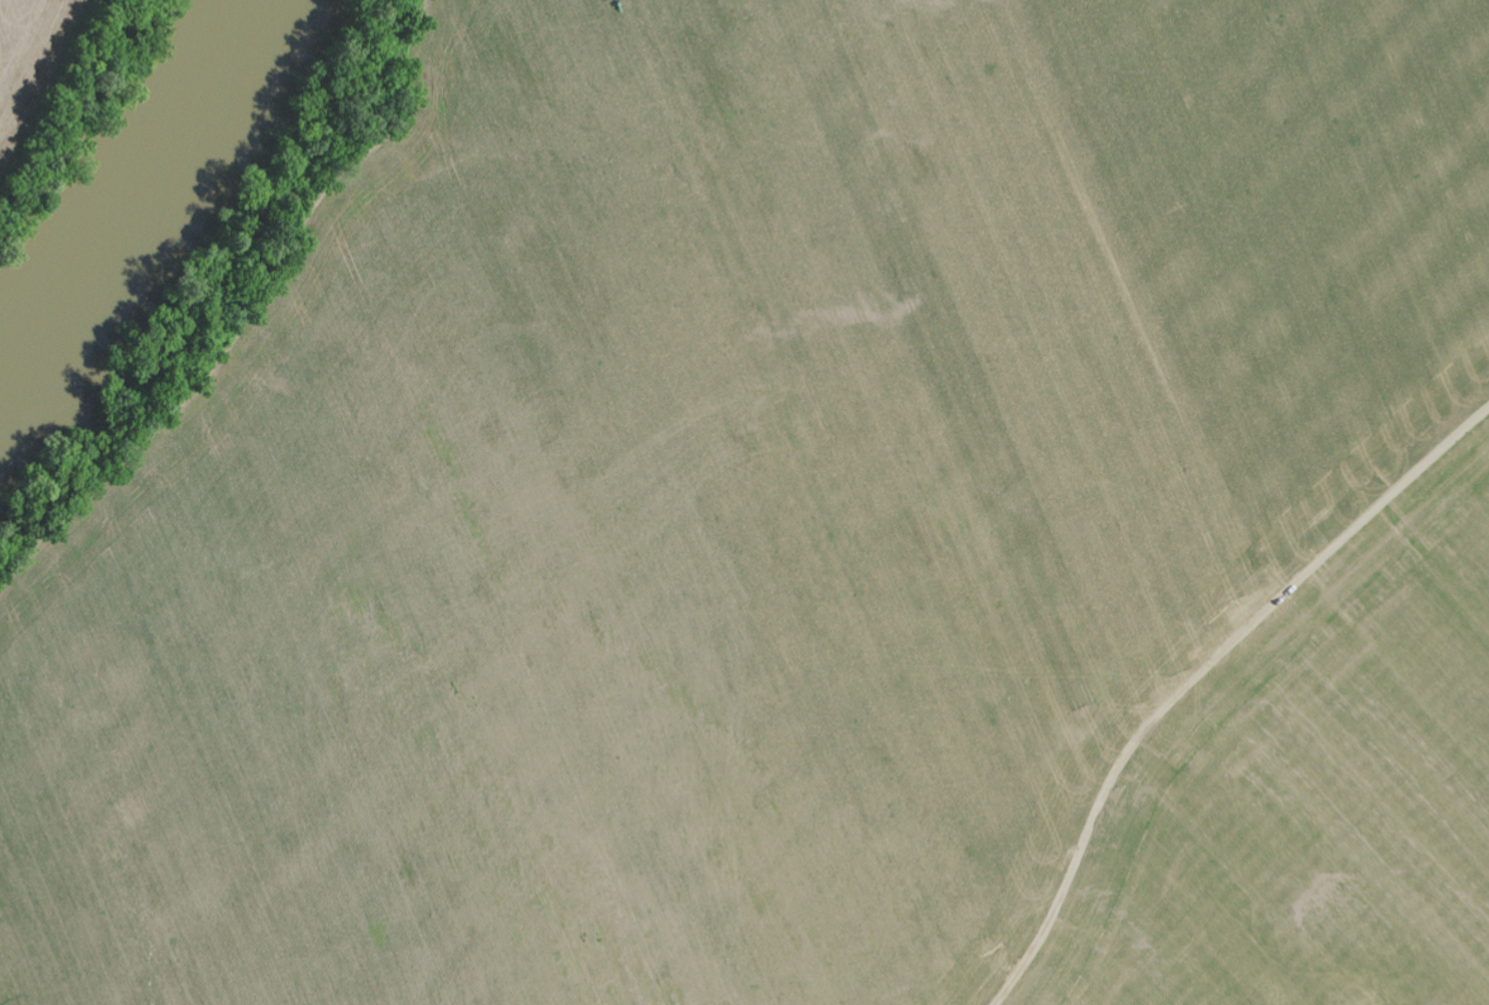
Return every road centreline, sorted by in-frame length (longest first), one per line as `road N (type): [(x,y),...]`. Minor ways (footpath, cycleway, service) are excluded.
road 1 (track): [(1488,405),(1157,713),(1130,747),(1067,887),(994,1004)]

